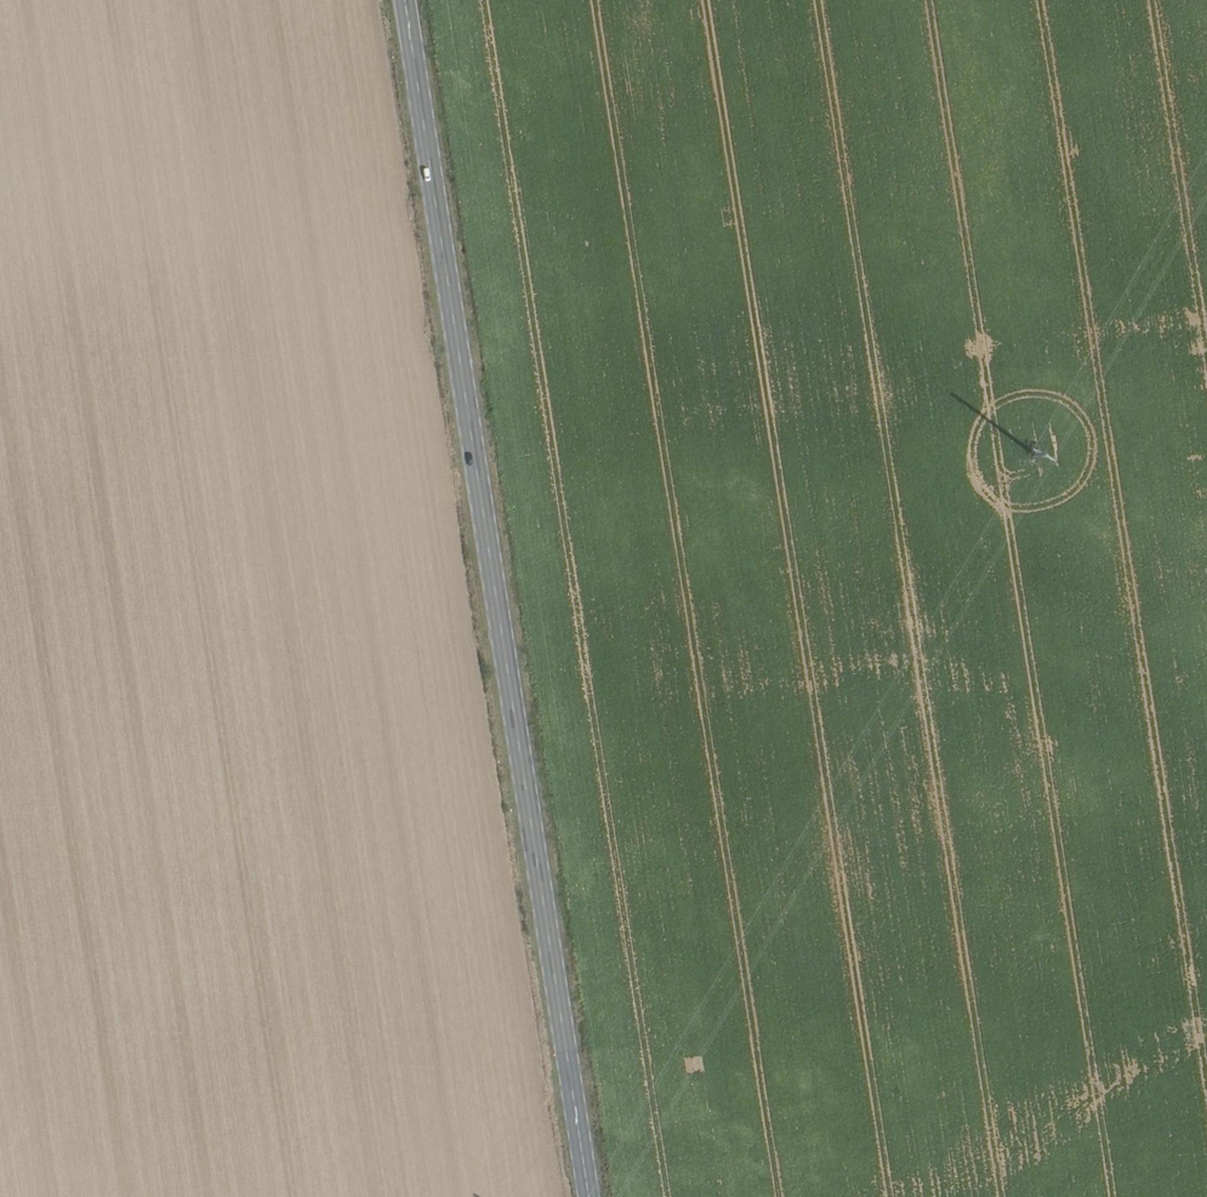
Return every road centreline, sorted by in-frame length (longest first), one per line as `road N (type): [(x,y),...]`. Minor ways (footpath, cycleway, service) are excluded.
road 1 (primary): [(587,1196),(405,0)]

